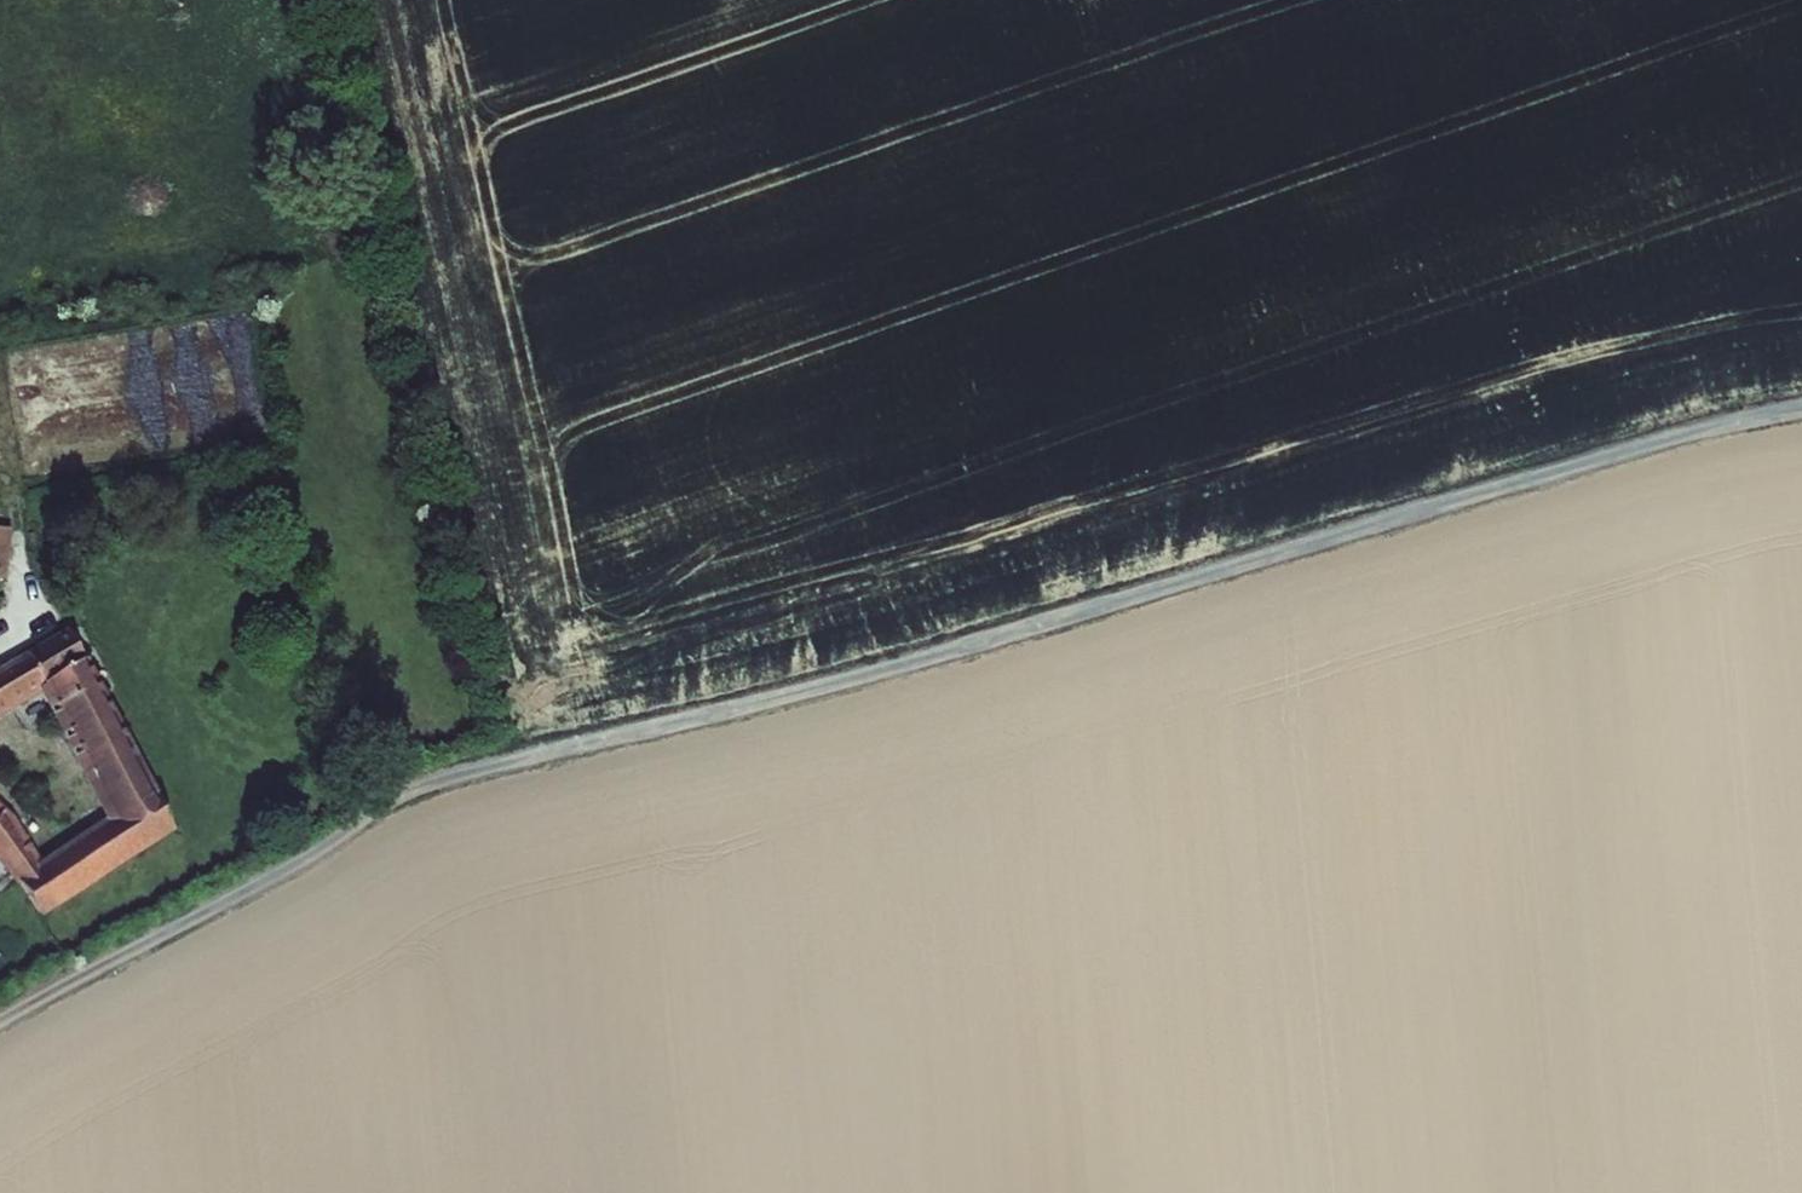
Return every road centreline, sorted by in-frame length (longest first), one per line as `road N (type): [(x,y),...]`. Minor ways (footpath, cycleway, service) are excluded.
road 1 (track): [(0,1030),(409,790),(1593,457),(1801,417)]

